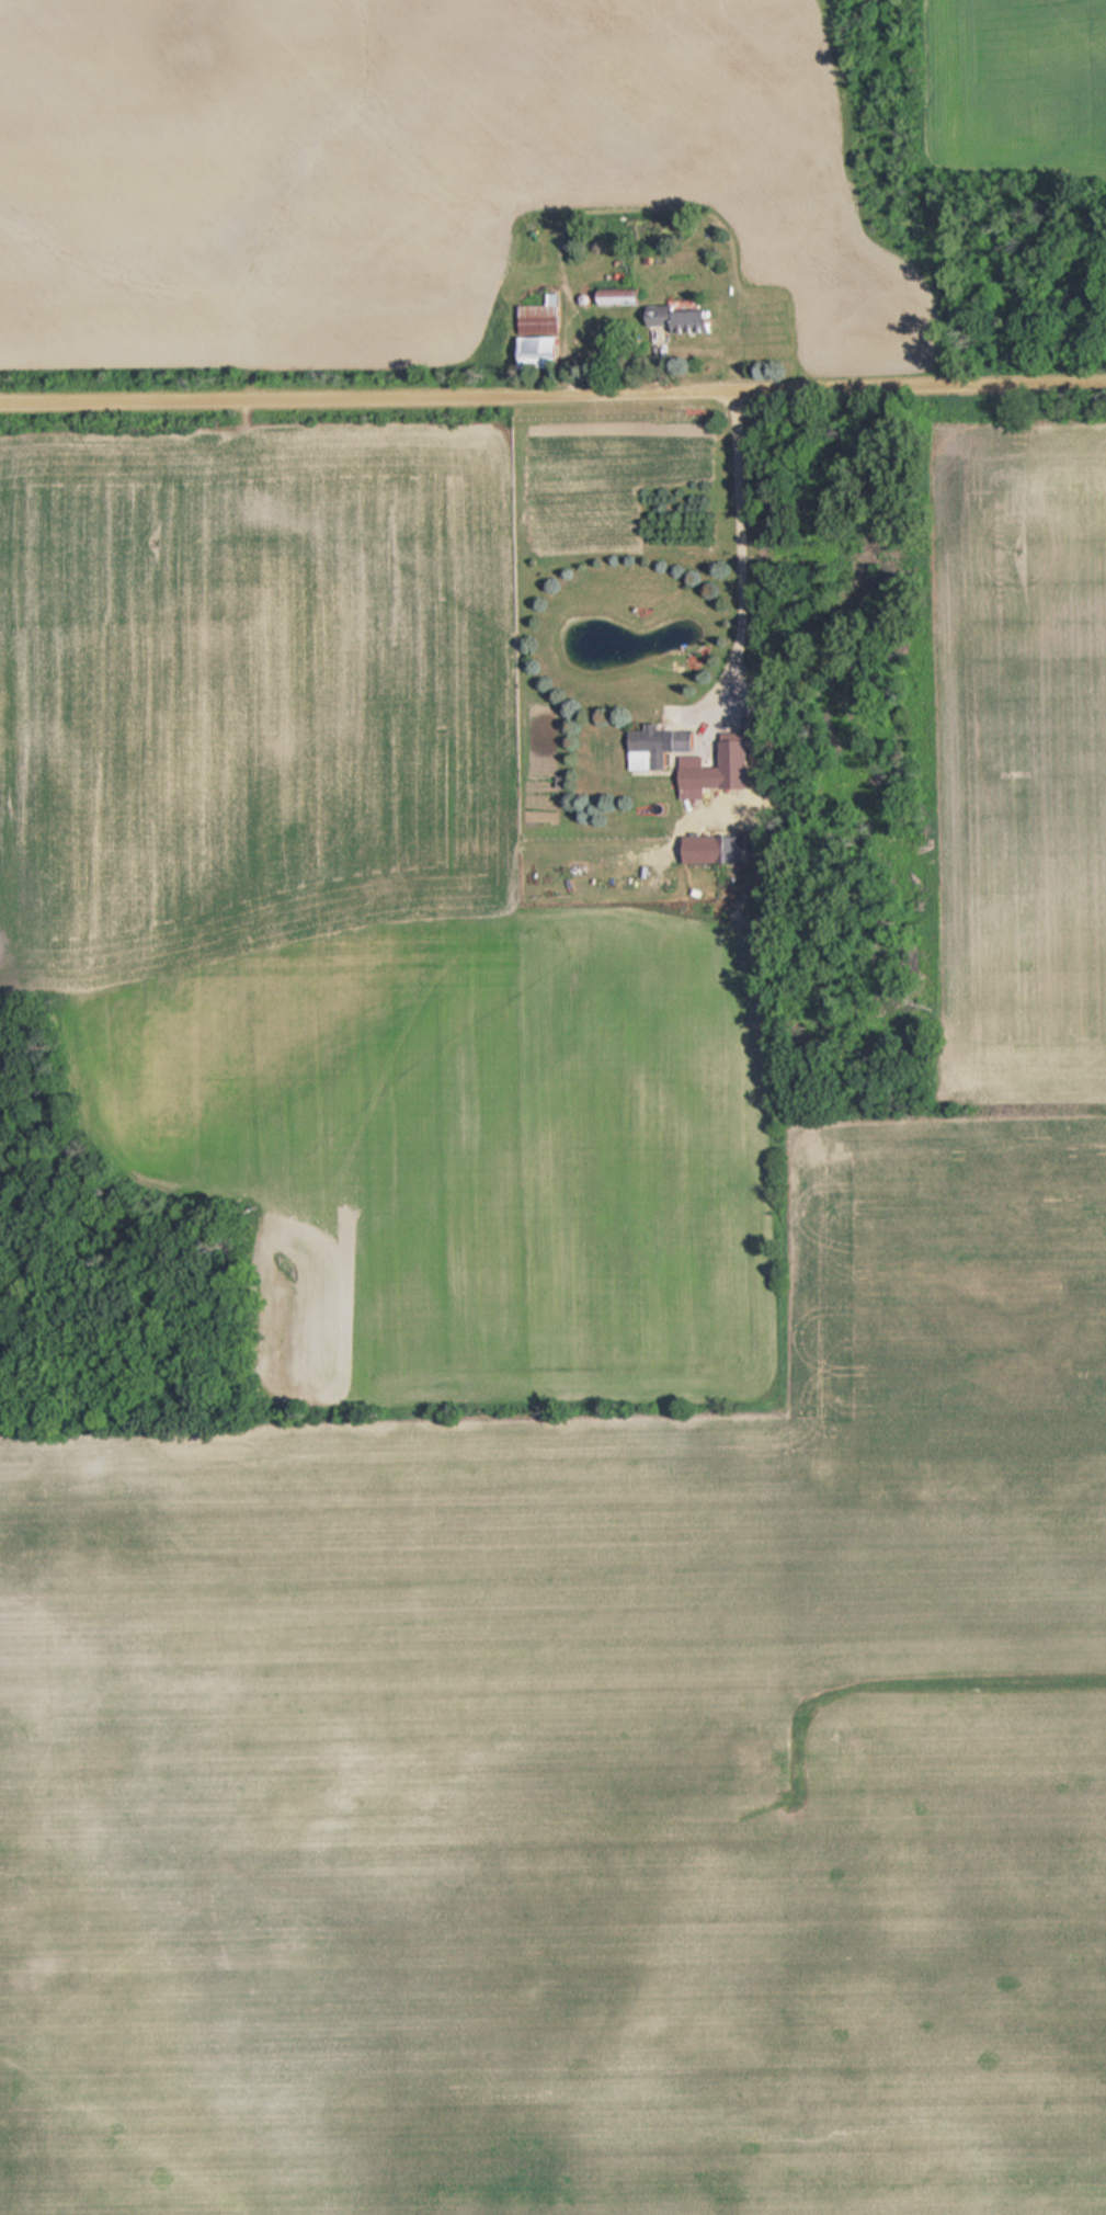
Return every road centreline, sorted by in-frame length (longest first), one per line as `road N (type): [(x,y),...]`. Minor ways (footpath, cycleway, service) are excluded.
road 1 (residential): [(0,415),(1105,393)]

